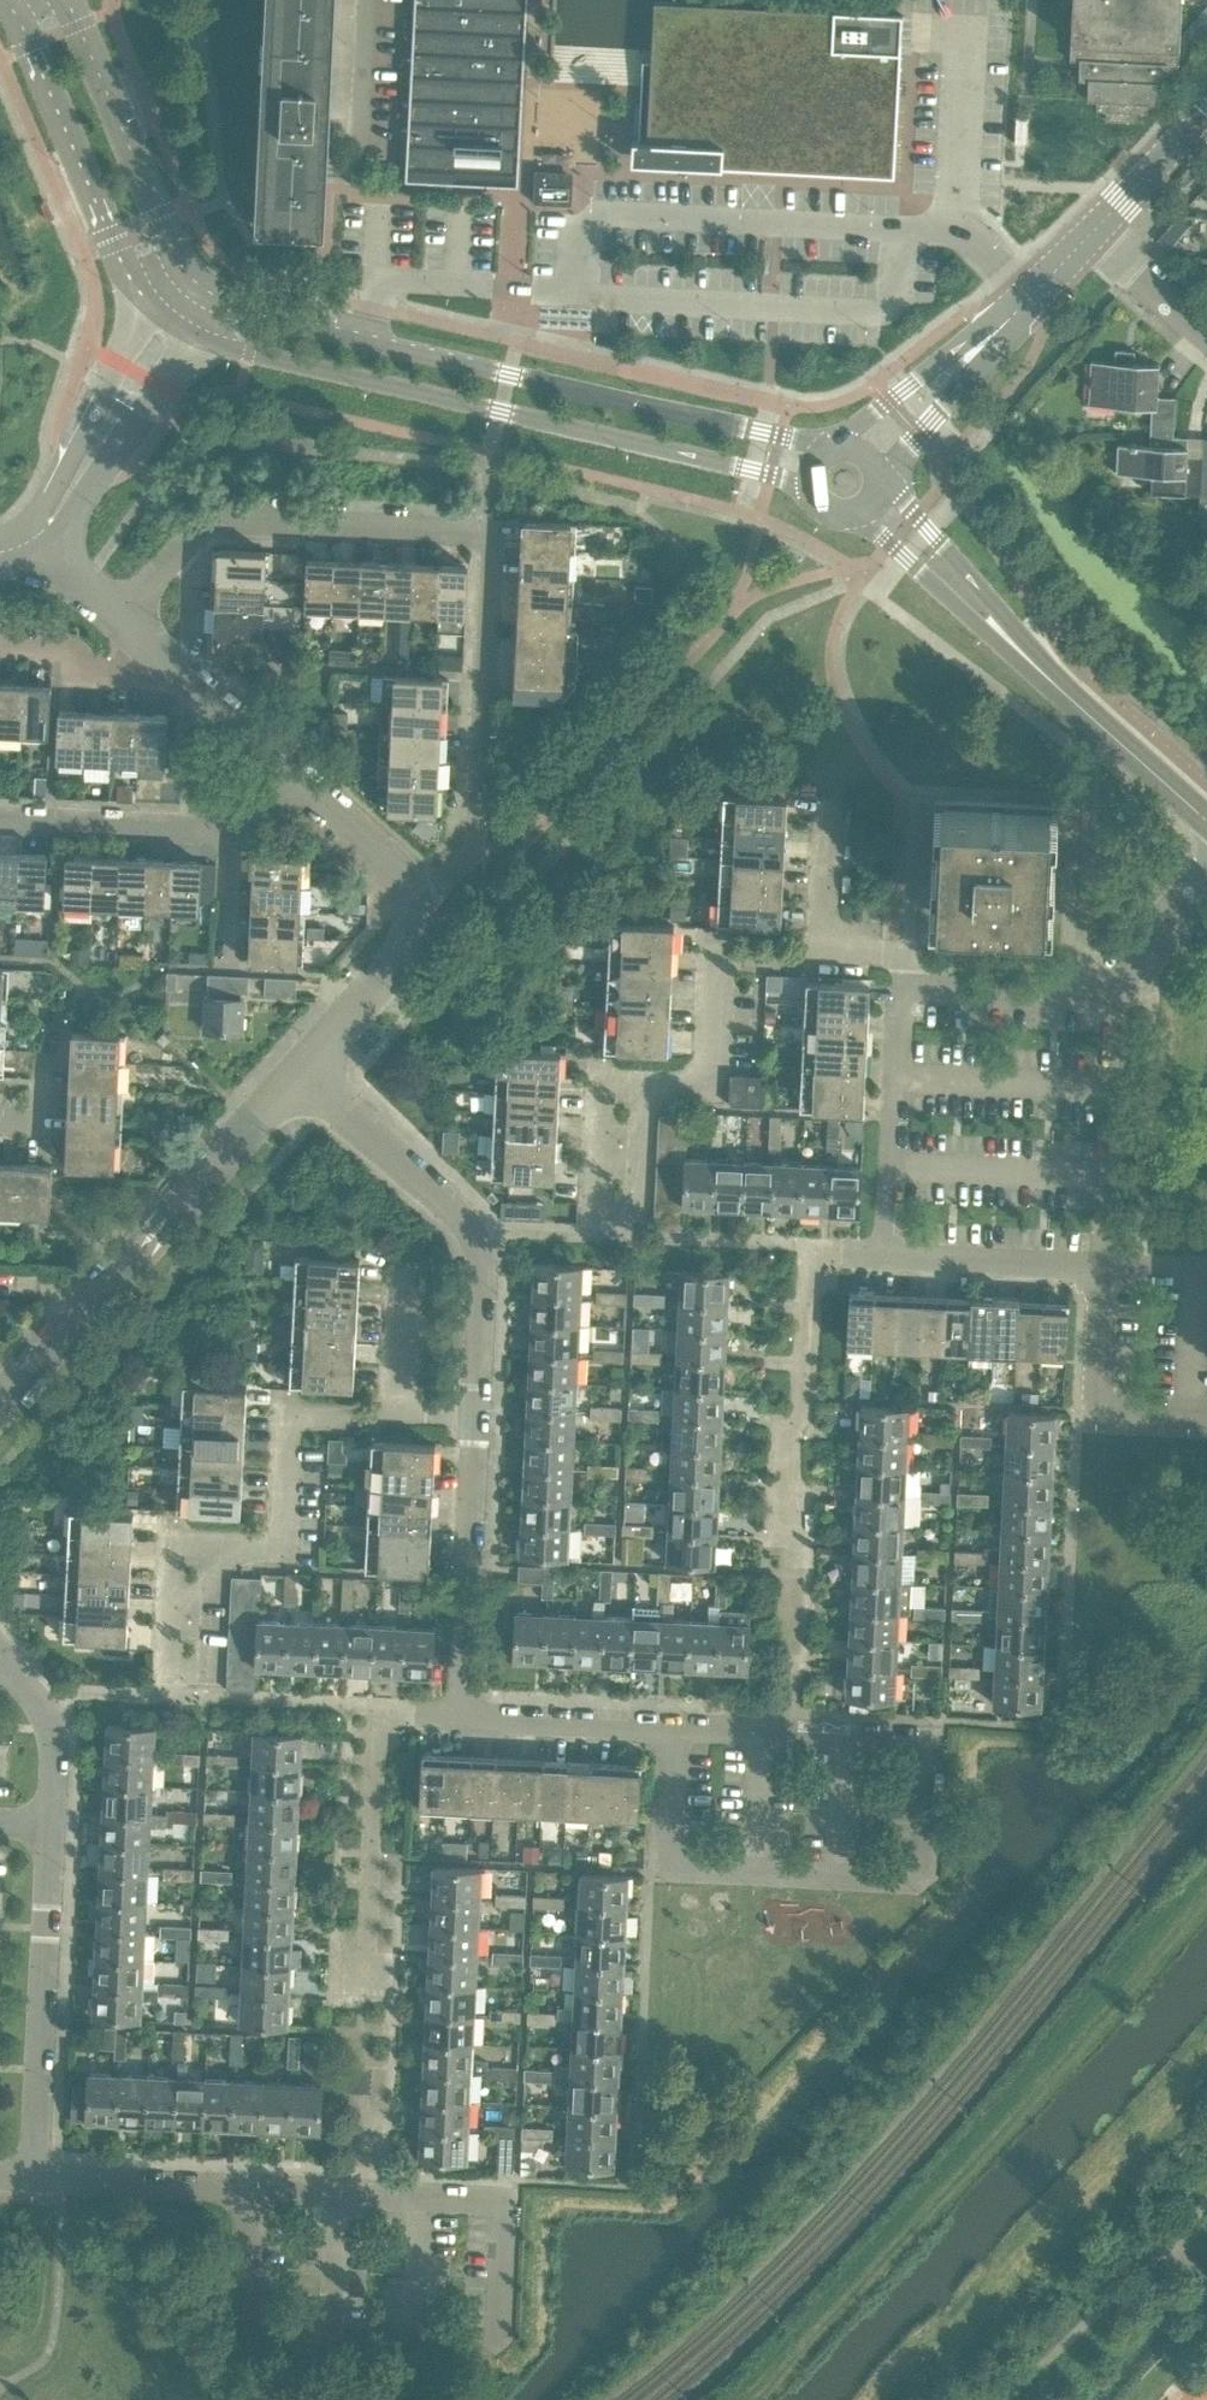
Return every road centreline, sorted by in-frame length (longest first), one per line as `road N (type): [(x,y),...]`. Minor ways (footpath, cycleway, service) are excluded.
road 1 (tertiary): [(829,449),(325,328),(198,287)]
road 2 (tertiary): [(197,332),(249,352),(809,486)]
road 3 (residential): [(34,1690),(167,1693),(176,1548),(280,1550),(289,1412),(397,1416)]
road 4 (residential): [(823,954),(711,950),(706,1068),(675,1090),(606,1086),(600,1192),(585,1234)]
road 5 (residential): [(36,2171),(53,1749),(34,1690)]
road 6 (residential): [(457,1718),(927,1747)]
road 7 (unclassified): [(0,1411),(306,1066)]
road 8 (residential): [(36,2171),(491,2185)]
road 9 (residential): [(118,616),(219,524),(486,542)]
road 10 (unclassified): [(411,889),(442,873),(469,842),(486,542)]
road 11 (tertiary): [(6,0),(121,267),(151,304)]
road 12 (tertiary): [(198,287),(178,262),(65,0)]
road 13 (residential): [(798,1558),(812,1247)]
road 14 (residential): [(457,1718),(475,1421)]
road 15 (tertiary): [(1075,690),(1054,656),(879,484)]
road 16 (tertiary): [(857,513),(1041,671),(1075,690)]
road 17 (residential): [(1101,1270),(1110,1025),(1096,992)]
road 18 (residential): [(883,1255),(900,995)]
road 19 (unclassified): [(38,535),(63,521),(197,332)]
road 20 (unclassified): [(151,304),(42,502),(38,535)]
road 21 (residential): [(480,1239),(306,1066)]
road 22 (unclassified): [(1024,301),(836,446)]
road 23 (residential): [(364,1941),(379,1713)]
road 24 (unclassified): [(878,473),(970,376),(1024,301)]
road 25 (residential): [(0,821),(223,833)]
road 26 (unclassified): [(279,767),(118,616)]
road 27 (unclassified): [(306,1066),(409,945),(421,912),(411,889)]
road 28 (residential): [(883,1255),(1101,1270)]
road 29 (residential): [(900,995),(1076,1003),(1096,992)]
road 30 (residential): [(475,1421),(480,1239)]
road 31 (unclassified): [(411,889),(279,767)]
road 32 (tertiary): [(1075,690),(1206,810)]
road 33 (unclassified): [(1090,236),(1206,109)]
road 34 (unclassified): [(1096,992),(1206,862)]
road 35 (residential): [(812,1247),(653,1238)]
road 36 (residential): [(1090,236),(1206,335)]
road 37 (residential): [(397,1416),(405,1267)]
road 38 (residential): [(362,145),(368,0)]
road 39 (residential): [(823,954),(831,811)]
road 40 (residential): [(1094,1411),(1101,1270)]
road 41 (residential): [(217,969),(223,833)]
road 42 (residential): [(0,1123),(45,1125),(53,1046)]

